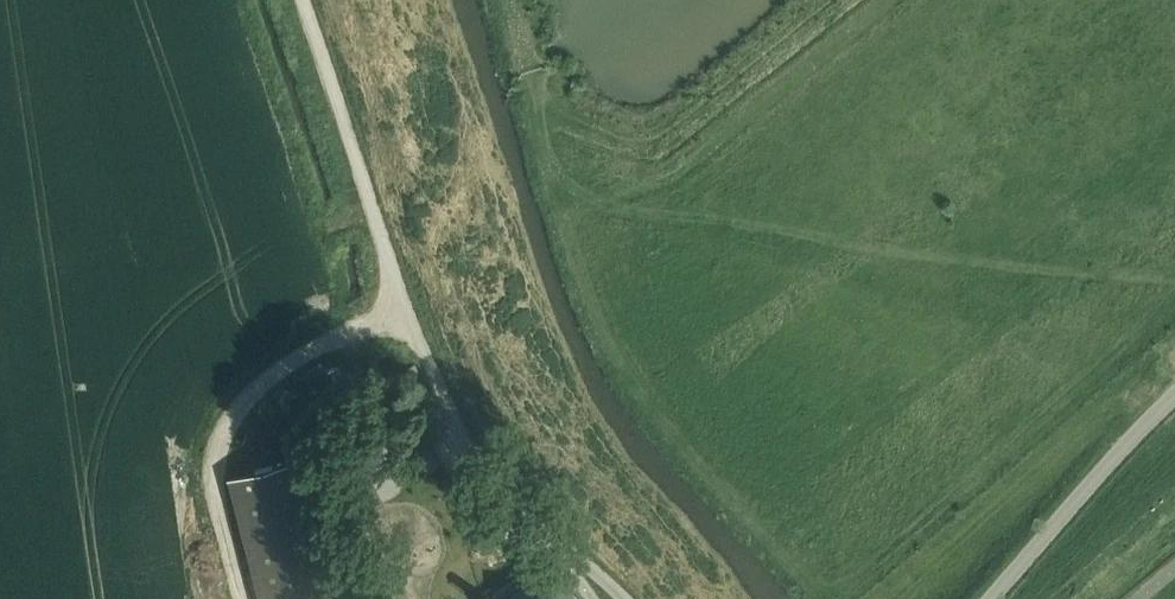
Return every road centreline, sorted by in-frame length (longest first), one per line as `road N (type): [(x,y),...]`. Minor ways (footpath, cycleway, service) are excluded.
road 1 (unclassified): [(562,545),(491,486),(445,401),(303,0)]
road 2 (unclassified): [(993,598),(1174,401)]

